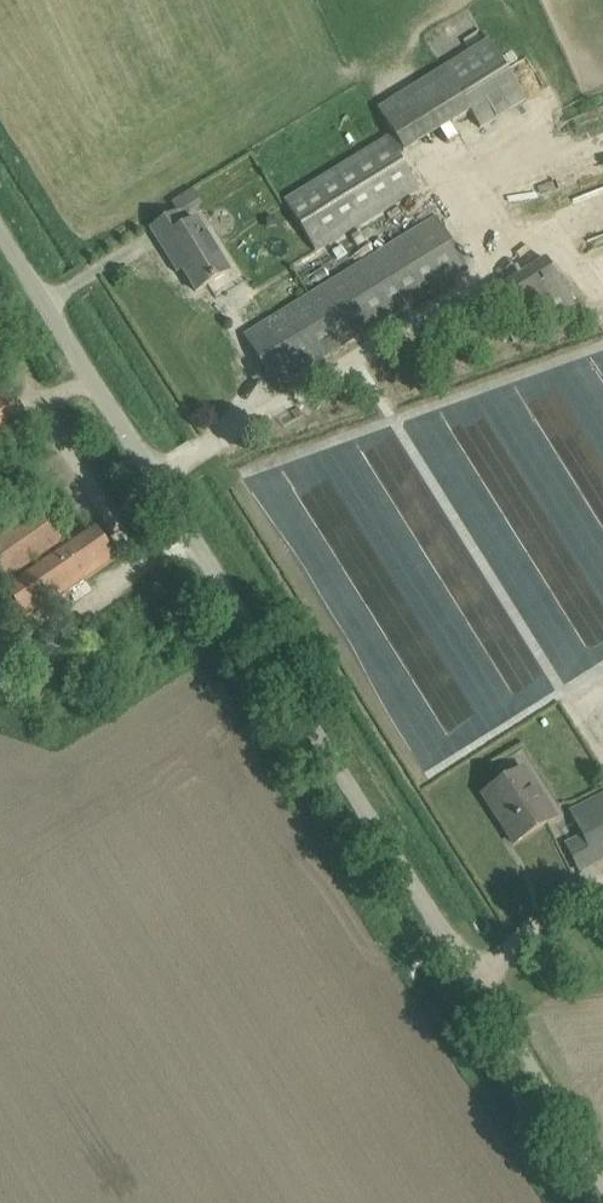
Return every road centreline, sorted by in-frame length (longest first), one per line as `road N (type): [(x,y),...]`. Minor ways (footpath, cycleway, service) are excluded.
road 1 (unclassified): [(602,1180),(0,241)]

